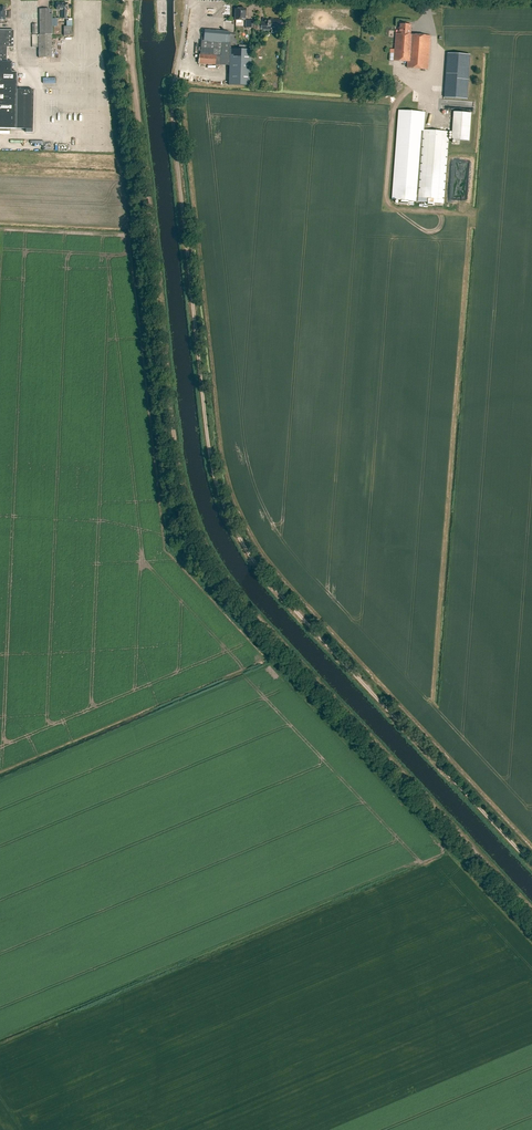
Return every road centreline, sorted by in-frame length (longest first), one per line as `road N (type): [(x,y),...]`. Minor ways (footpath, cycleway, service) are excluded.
road 1 (track): [(129,0),(177,462),(198,528),(229,584),(531,914)]
road 2 (track): [(531,866),(287,605),(246,555),(219,500),(205,444),(172,105)]

